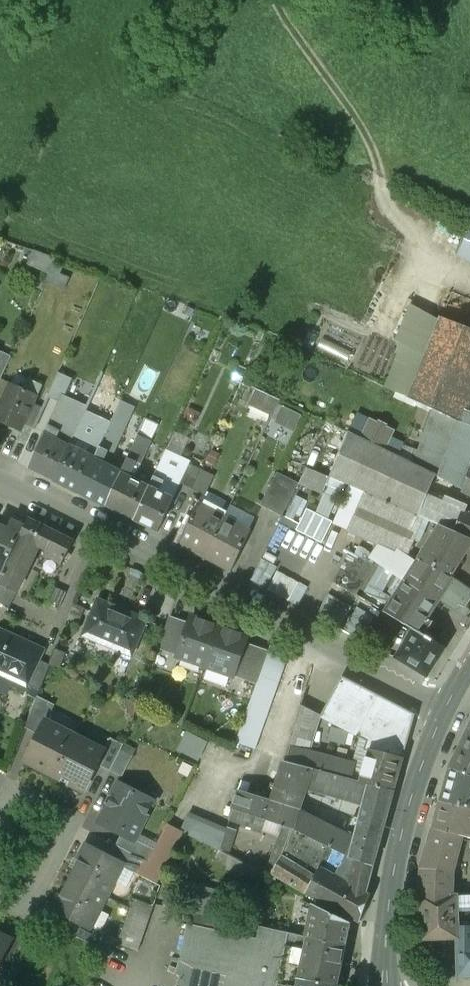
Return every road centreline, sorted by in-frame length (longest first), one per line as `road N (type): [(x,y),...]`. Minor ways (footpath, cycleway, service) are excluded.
road 1 (residential): [(0,476),(450,703)]
road 2 (tertiary): [(388,985),(402,837),(450,703)]
road 3 (track): [(276,0),(362,126),(391,211),(431,236)]
road 4 (residential): [(0,889),(30,904),(72,821)]

